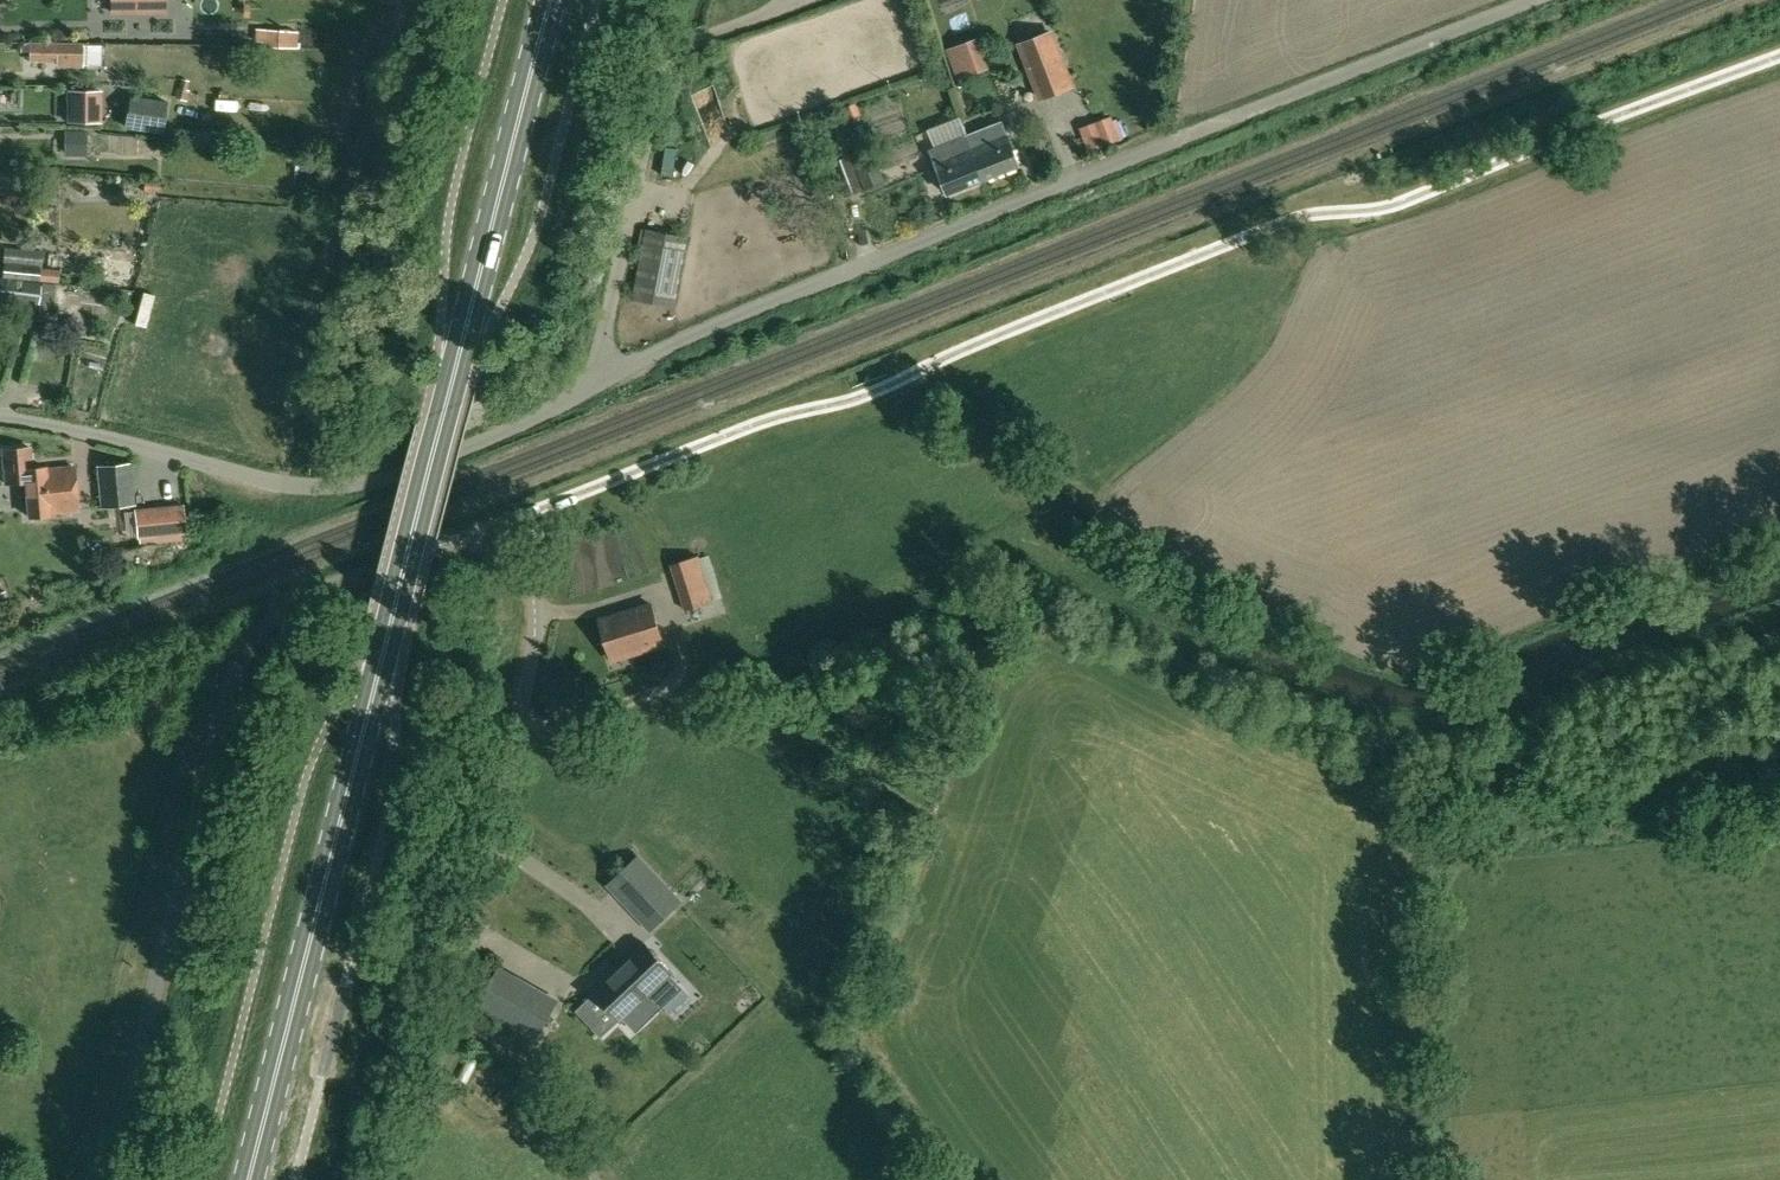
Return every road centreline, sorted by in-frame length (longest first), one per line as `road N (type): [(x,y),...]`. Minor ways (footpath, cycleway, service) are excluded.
road 1 (unclassified): [(94,1179),(119,1138),(251,639),(294,601),(440,547),(474,545),(501,550),(516,564),(531,592),(534,626),(513,744),(441,1013),(534,1067),(591,1179)]
road 2 (unclassified): [(373,484),(540,419),(693,335),(1535,0)]
road 3 (primary): [(250,1179),(553,0)]
road 4 (residential): [(373,484),(271,482),(0,415)]

